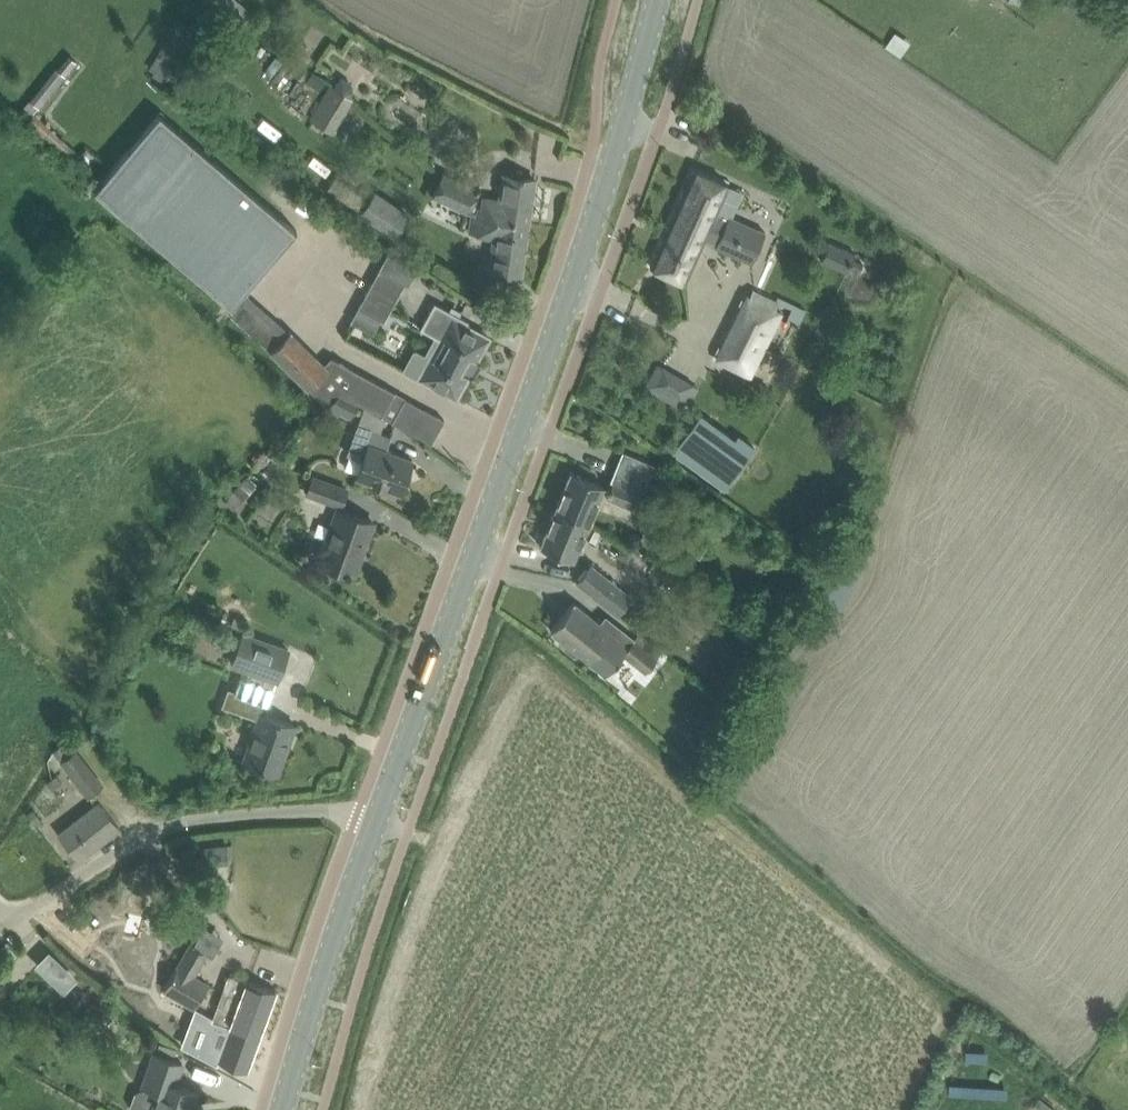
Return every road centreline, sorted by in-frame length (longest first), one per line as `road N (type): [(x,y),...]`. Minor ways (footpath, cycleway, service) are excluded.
road 1 (tertiary): [(378,822),(614,168),(657,0)]
road 2 (unclassified): [(2,929),(167,830),(327,811),(378,822)]
road 3 (tertiary): [(283,1109),(378,822)]

